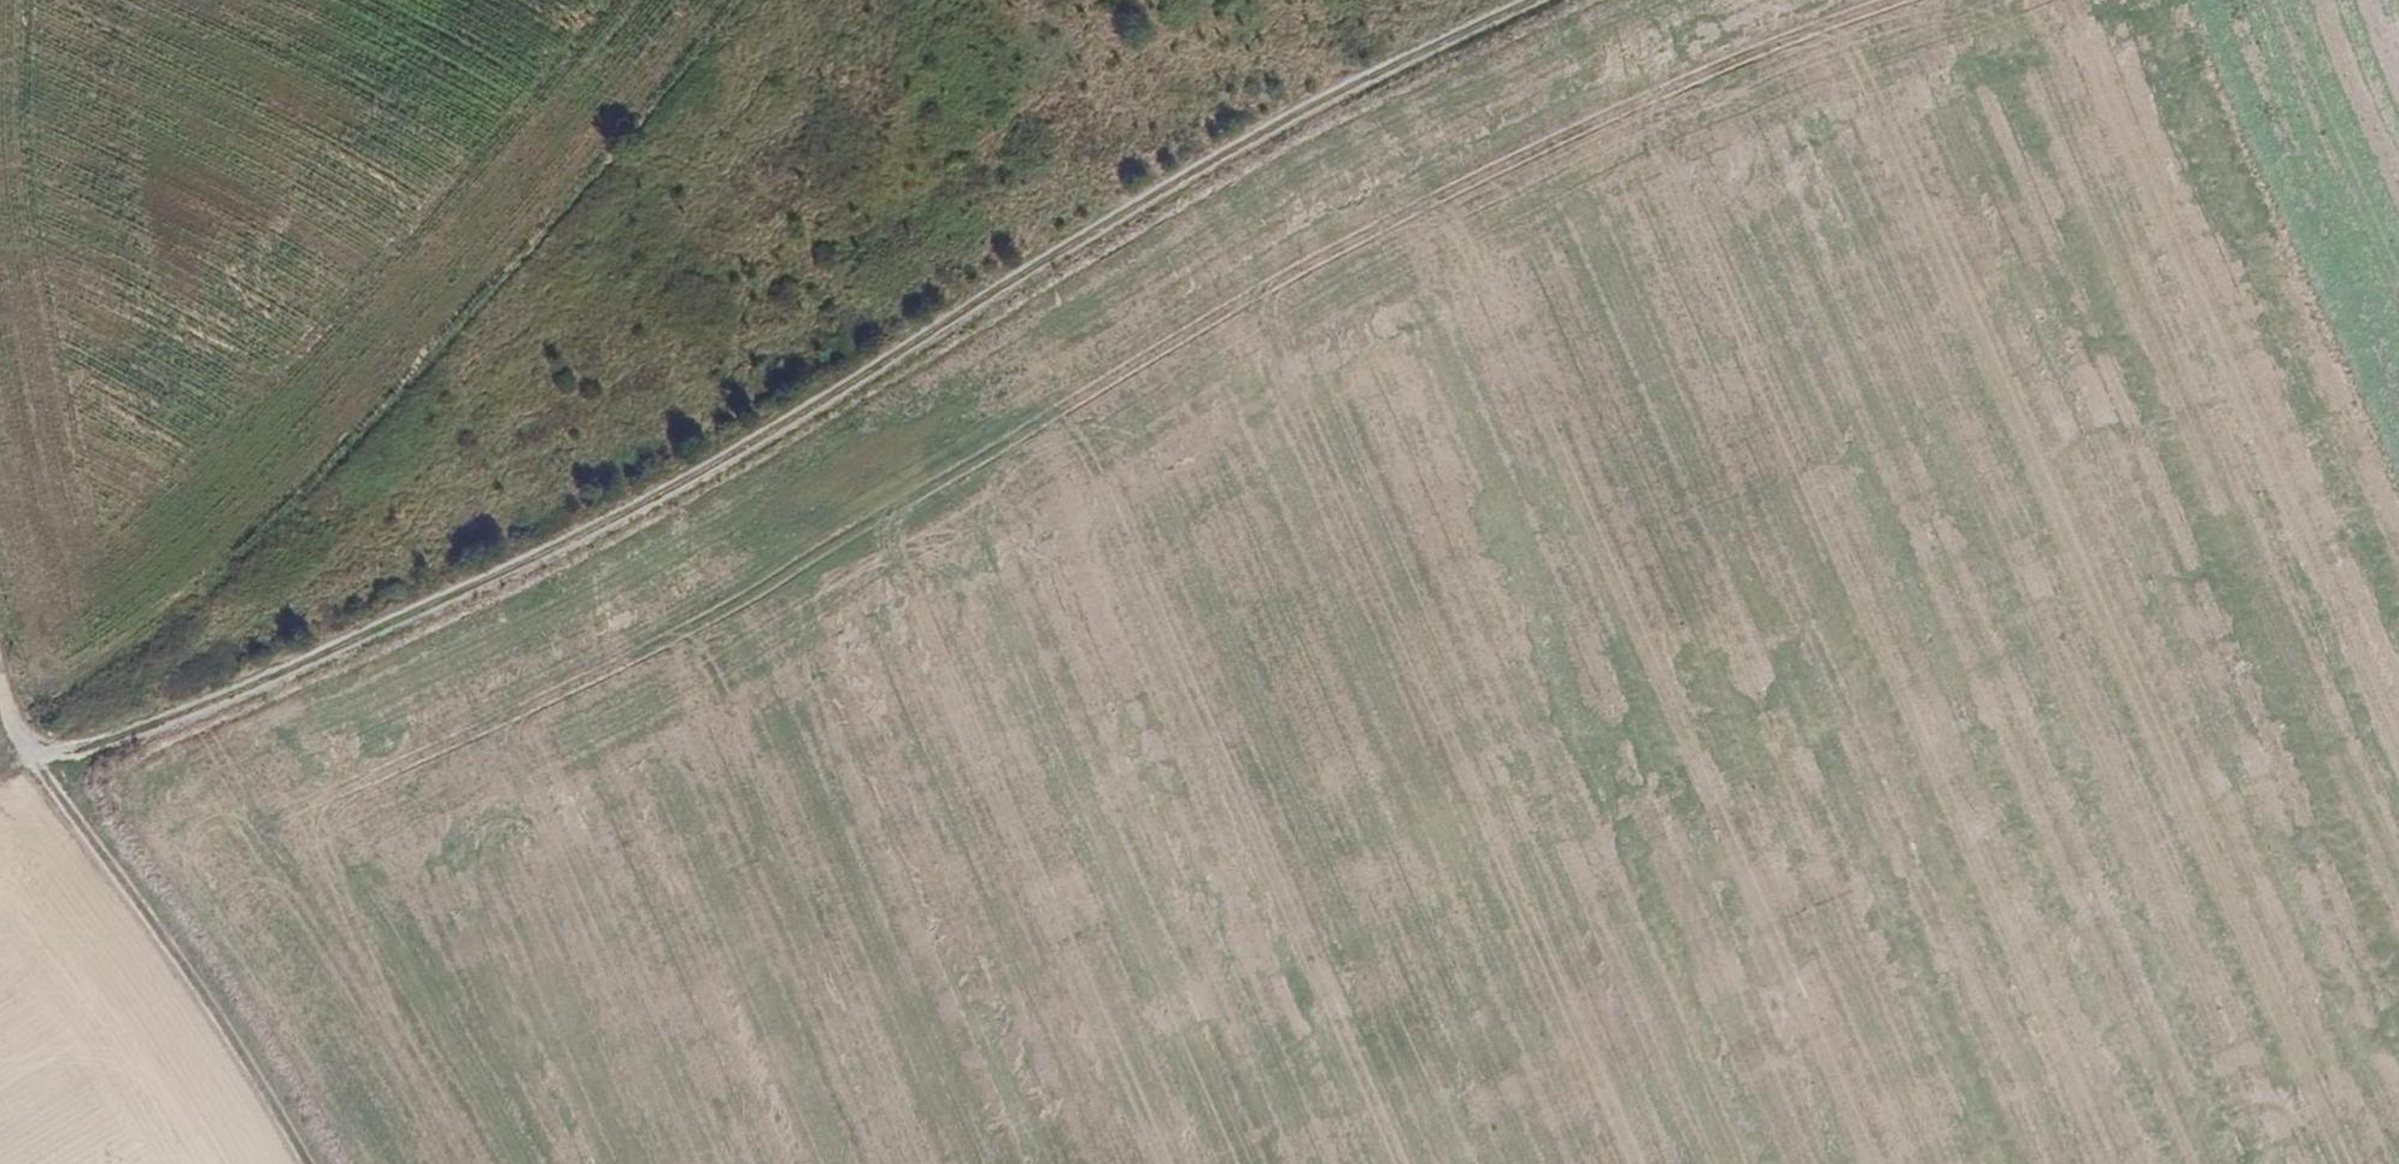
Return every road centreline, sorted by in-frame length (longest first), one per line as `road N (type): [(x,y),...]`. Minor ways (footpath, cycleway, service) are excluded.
road 1 (track): [(0,777),(487,574),(719,455),(1193,173),(1547,0)]
road 2 (track): [(306,1163),(120,878),(29,762),(0,674)]

